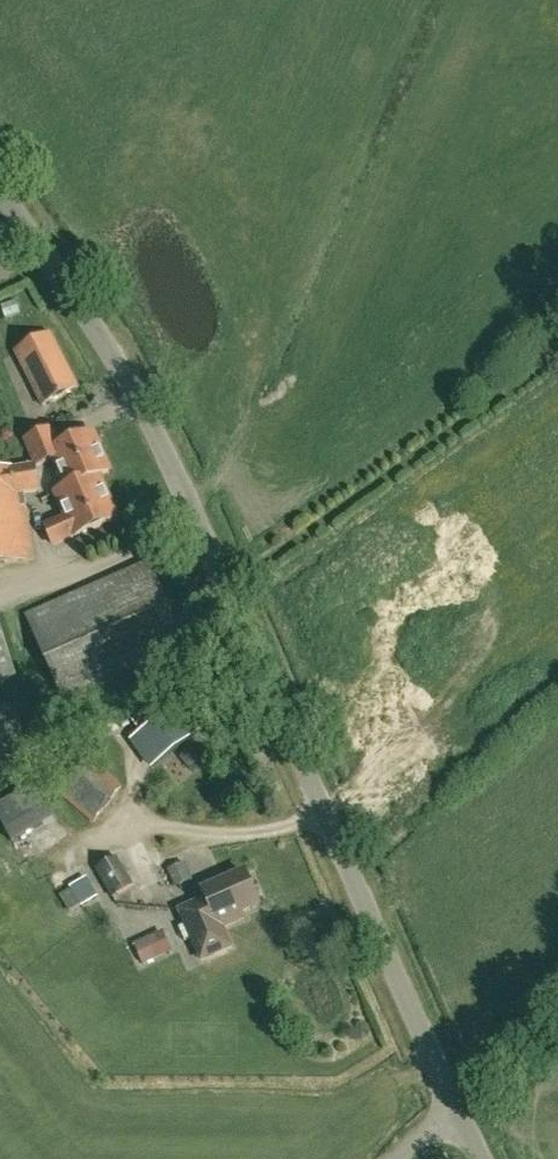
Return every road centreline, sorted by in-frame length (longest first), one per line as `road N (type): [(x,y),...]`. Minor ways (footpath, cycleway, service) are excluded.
road 1 (unclassified): [(483,1158),(155,423),(0,192)]

